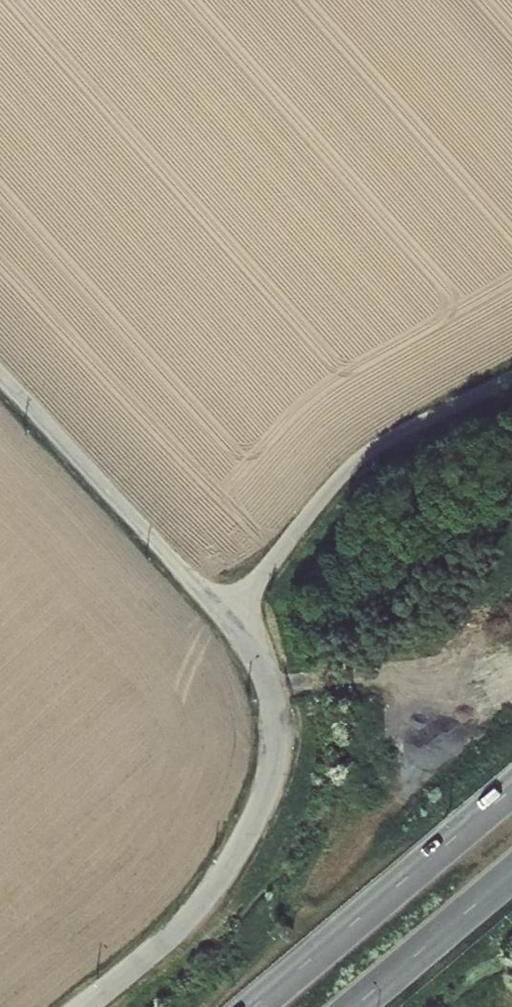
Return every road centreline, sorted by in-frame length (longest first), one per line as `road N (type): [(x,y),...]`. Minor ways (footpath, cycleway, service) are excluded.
road 1 (residential): [(81,1006),(189,916),(258,814),(273,759),(272,703),(251,649),(227,615)]
road 2 (residential): [(227,615),(376,446),(511,380)]
road 3 (trunk): [(511,790),(255,1006)]
road 4 (residential): [(0,375),(227,615)]
road 5 (track): [(267,686),(419,674),(511,600)]
road 6 (trunk): [(357,1006),(511,876)]

